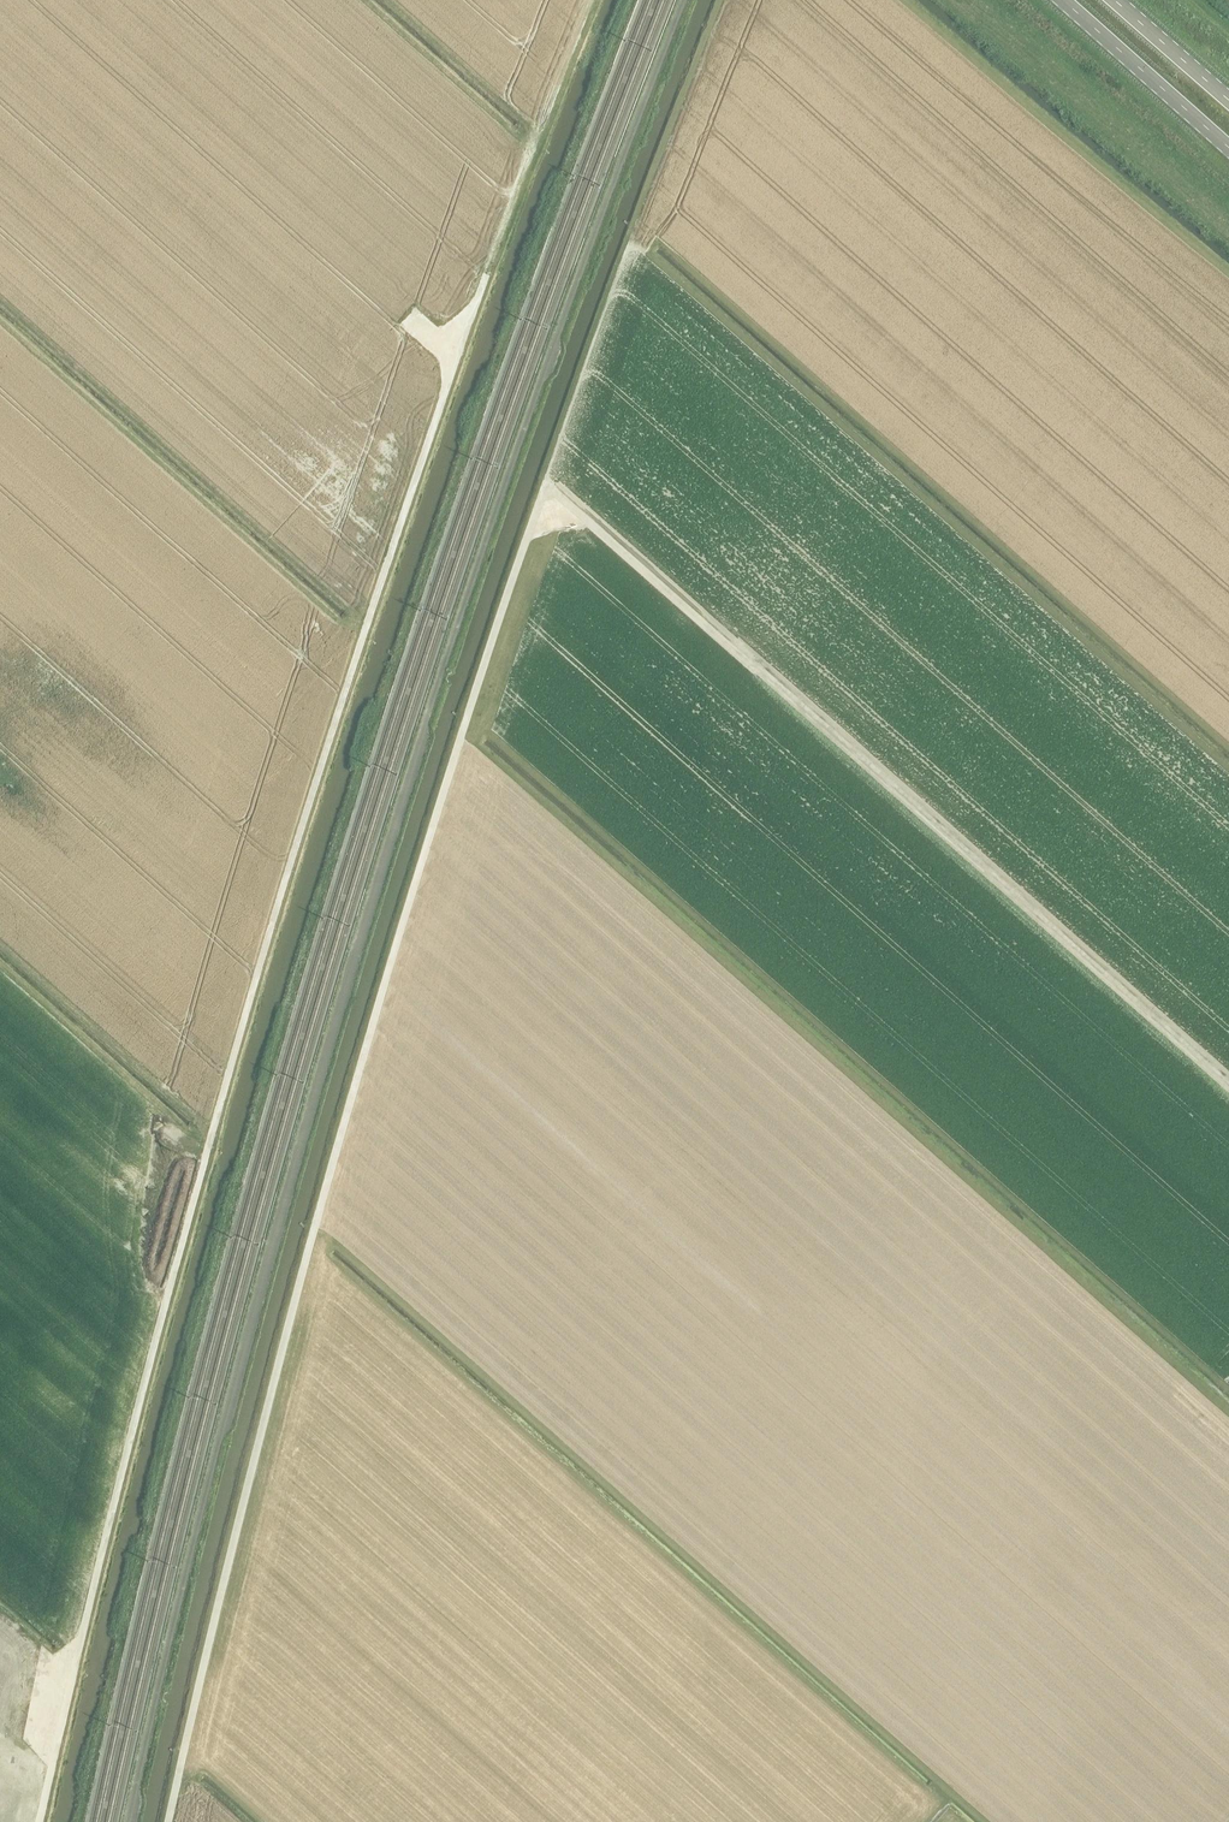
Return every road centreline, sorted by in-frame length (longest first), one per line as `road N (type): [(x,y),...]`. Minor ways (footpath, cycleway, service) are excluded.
road 1 (track): [(170,1821),(319,1217),(442,801),(532,533),(580,522),(598,530),(1228,1087)]
road 2 (track): [(40,1821),(159,1335),(252,997),(437,418),(533,163)]
road 3 (primary): [(1061,0),(1228,148)]
road 4 (primary): [(1228,95),(1121,0)]

